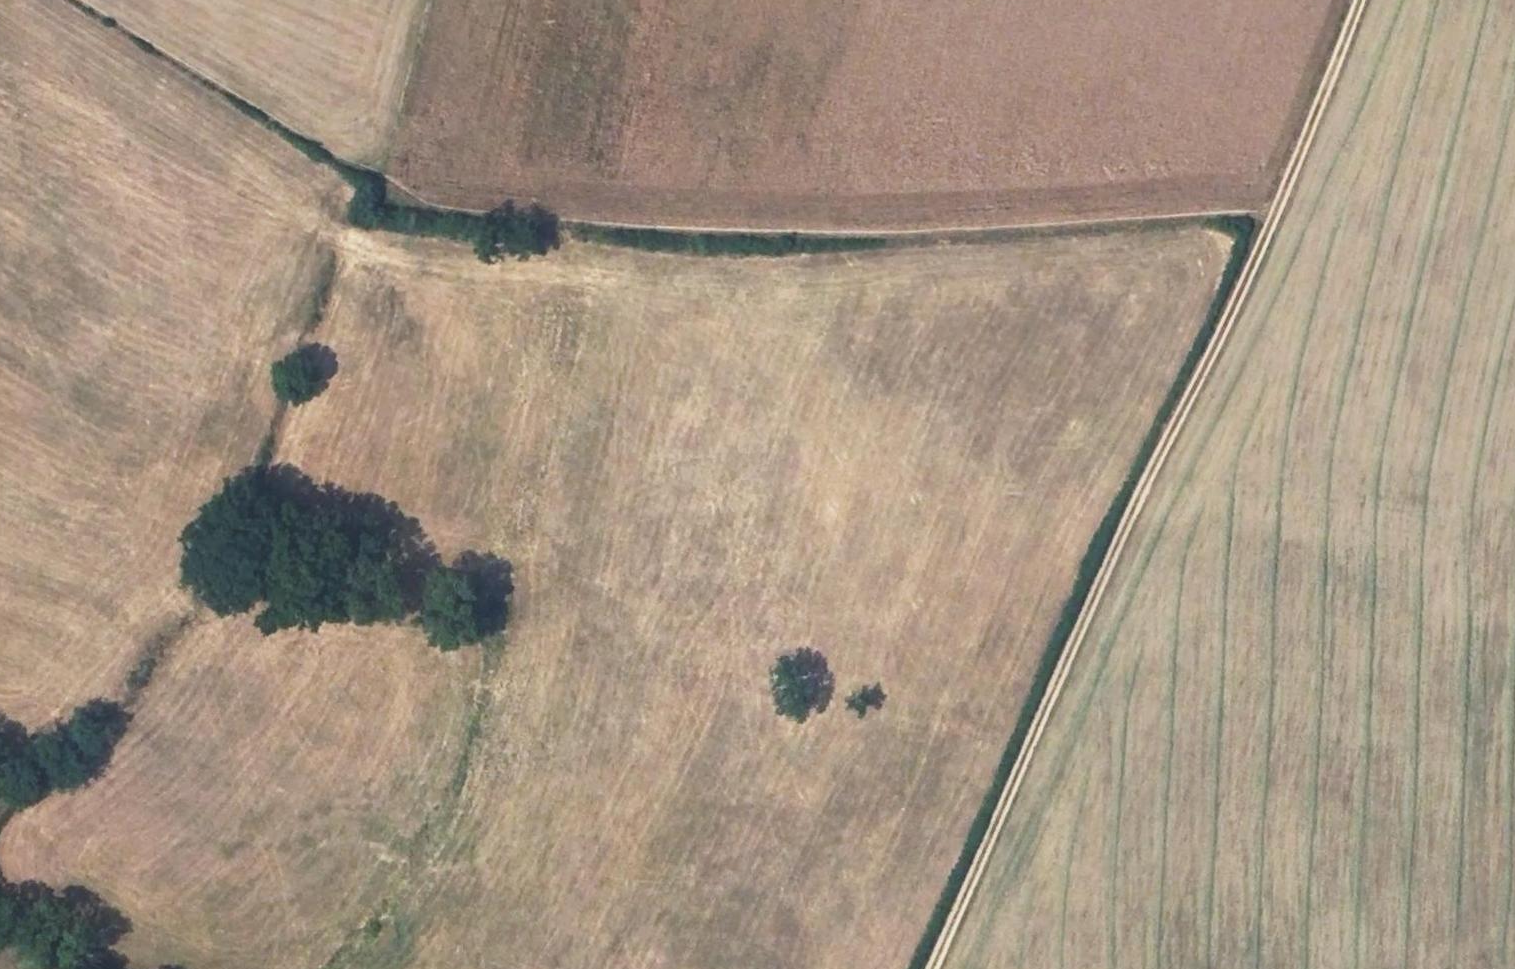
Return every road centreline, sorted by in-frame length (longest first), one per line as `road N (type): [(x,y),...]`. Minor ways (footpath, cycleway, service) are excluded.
road 1 (track): [(931,968),(1261,247),(1355,0)]

